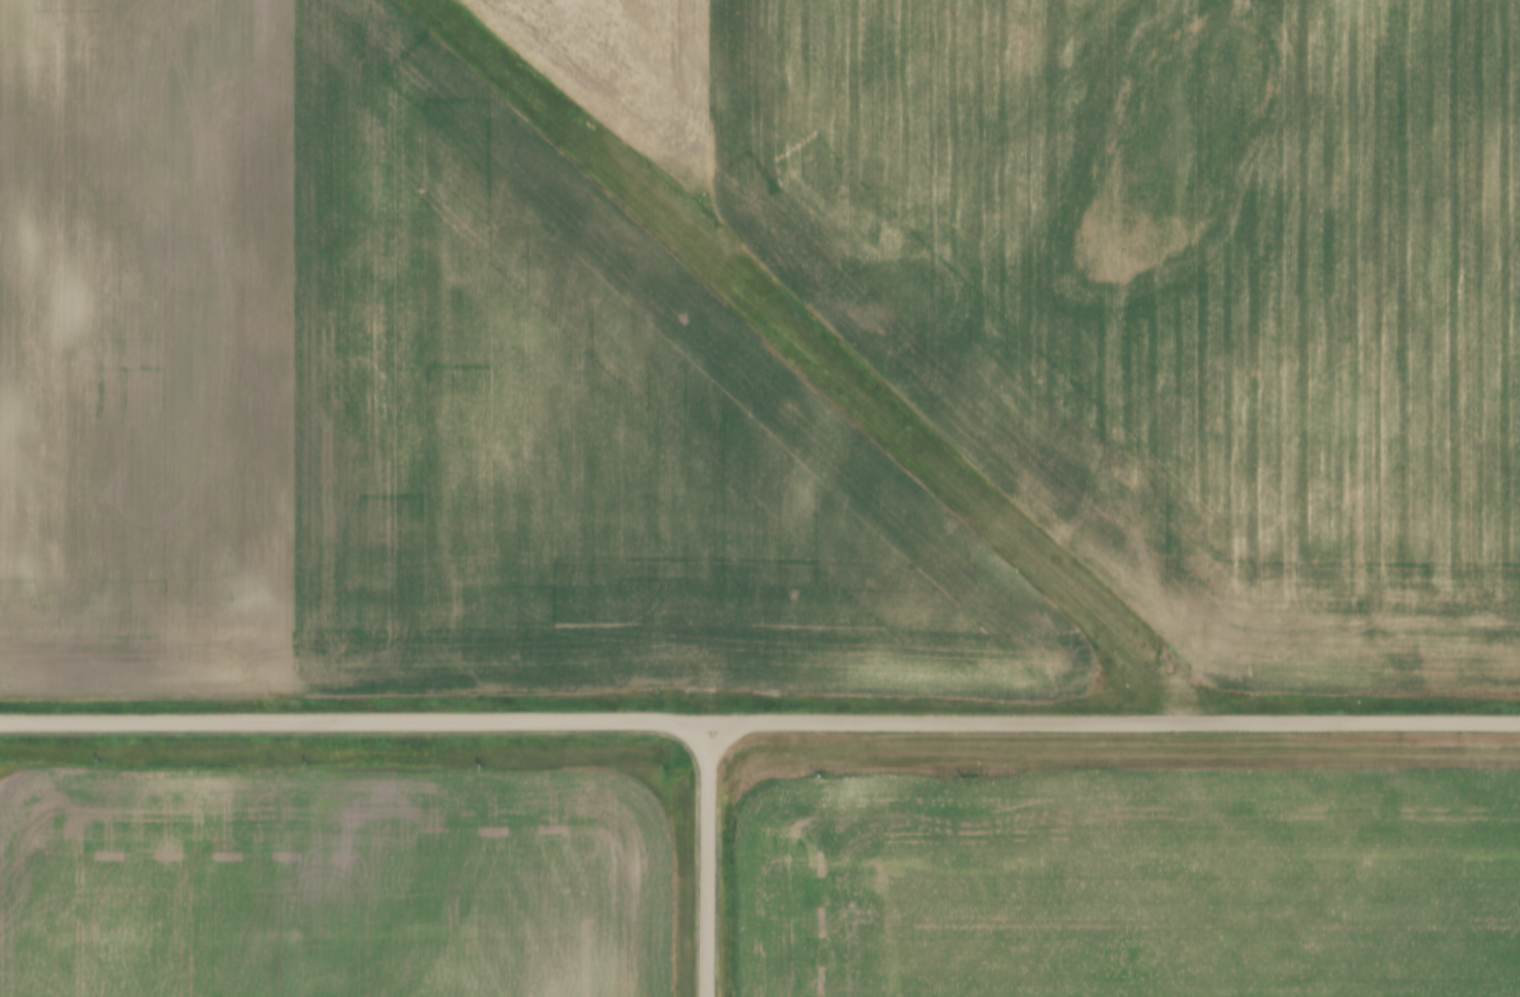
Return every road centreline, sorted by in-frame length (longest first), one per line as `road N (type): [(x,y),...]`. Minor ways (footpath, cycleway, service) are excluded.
road 1 (residential): [(1519,723),(0,721)]
road 2 (residential): [(709,996),(708,723)]

